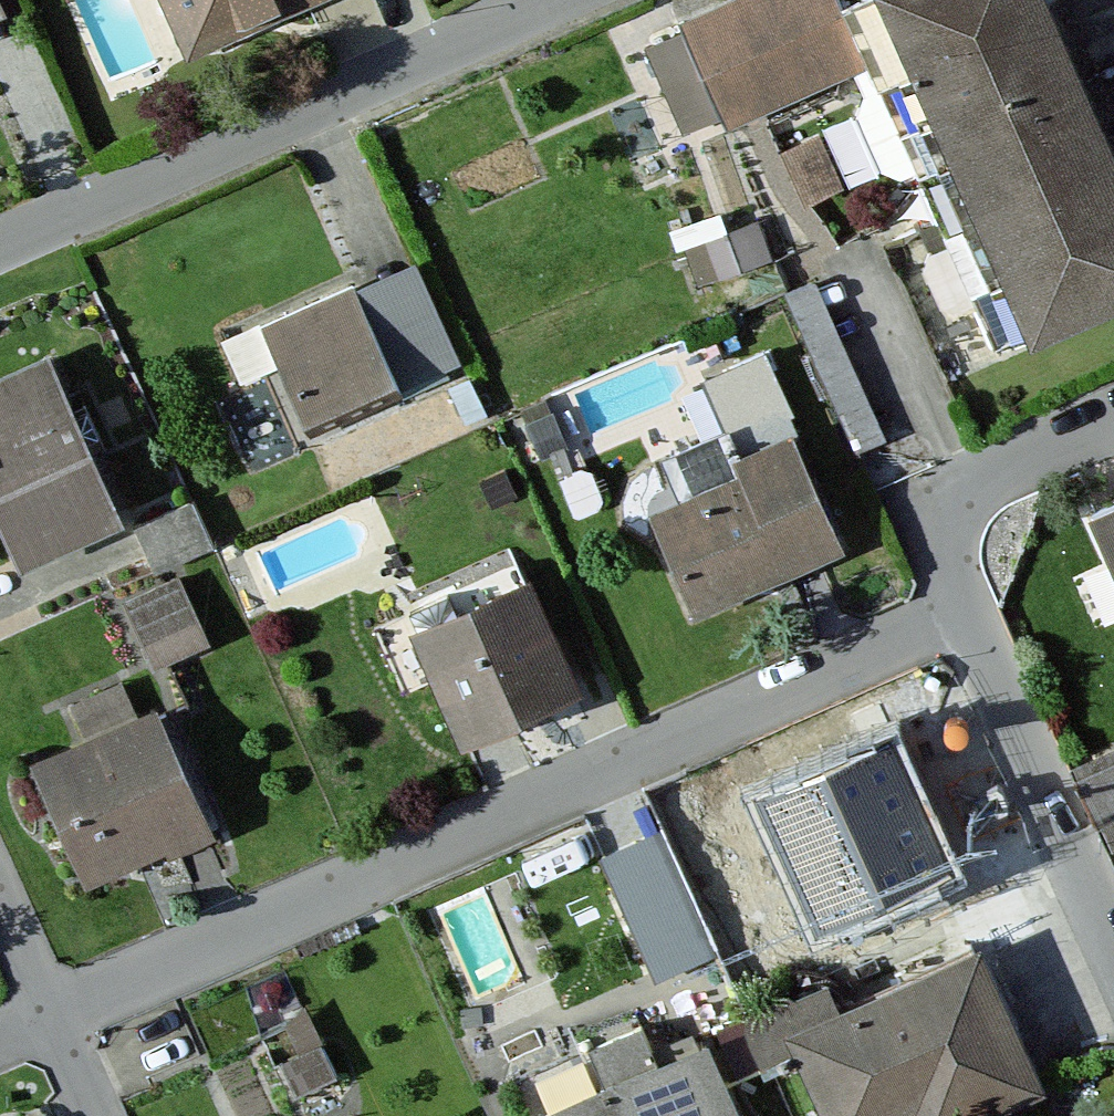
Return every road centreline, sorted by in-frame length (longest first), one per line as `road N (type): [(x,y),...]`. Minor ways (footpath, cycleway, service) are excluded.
road 1 (residential): [(49,1012),(961,602)]
road 2 (residential): [(0,240),(539,0)]
road 3 (residential): [(961,602),(1113,949)]
road 4 (residential): [(961,602),(935,534),(949,502),(983,473),(1113,414)]
road 5 (unclassified): [(49,1012),(0,900)]

